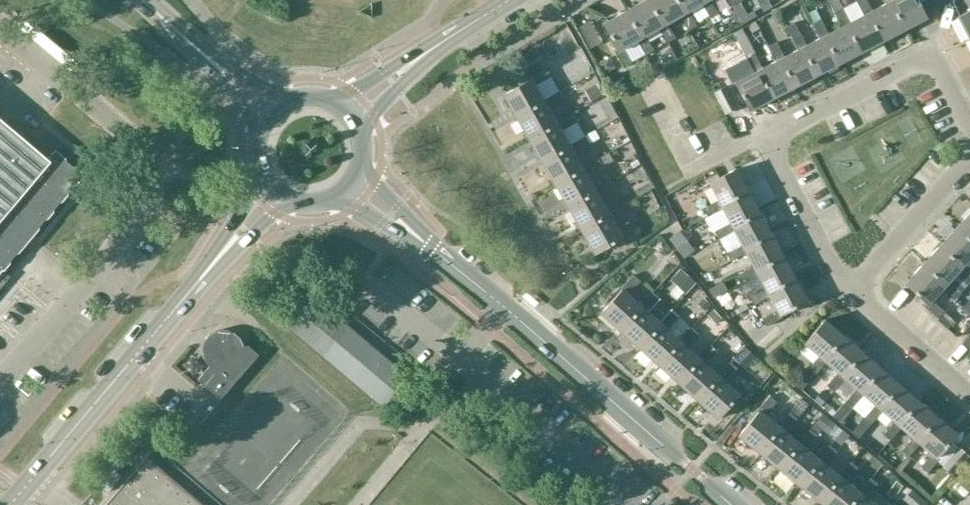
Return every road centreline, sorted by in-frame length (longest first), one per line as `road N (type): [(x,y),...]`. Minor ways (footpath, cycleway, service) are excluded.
road 1 (tertiary): [(731,504),(351,180)]
road 2 (unclassified): [(0,384),(127,237),(148,177),(135,140),(0,24)]
road 3 (tertiary): [(11,504),(277,187)]
road 4 (residential): [(969,114),(940,48),(764,127)]
road 5 (tertiary): [(346,115),(510,0)]
road 6 (residential): [(764,127),(849,289)]
road 7 (tertiary): [(275,115),(140,0)]
road 8 (residential): [(849,289),(881,273),(969,173)]
road 9 (residential): [(969,397),(849,289)]

